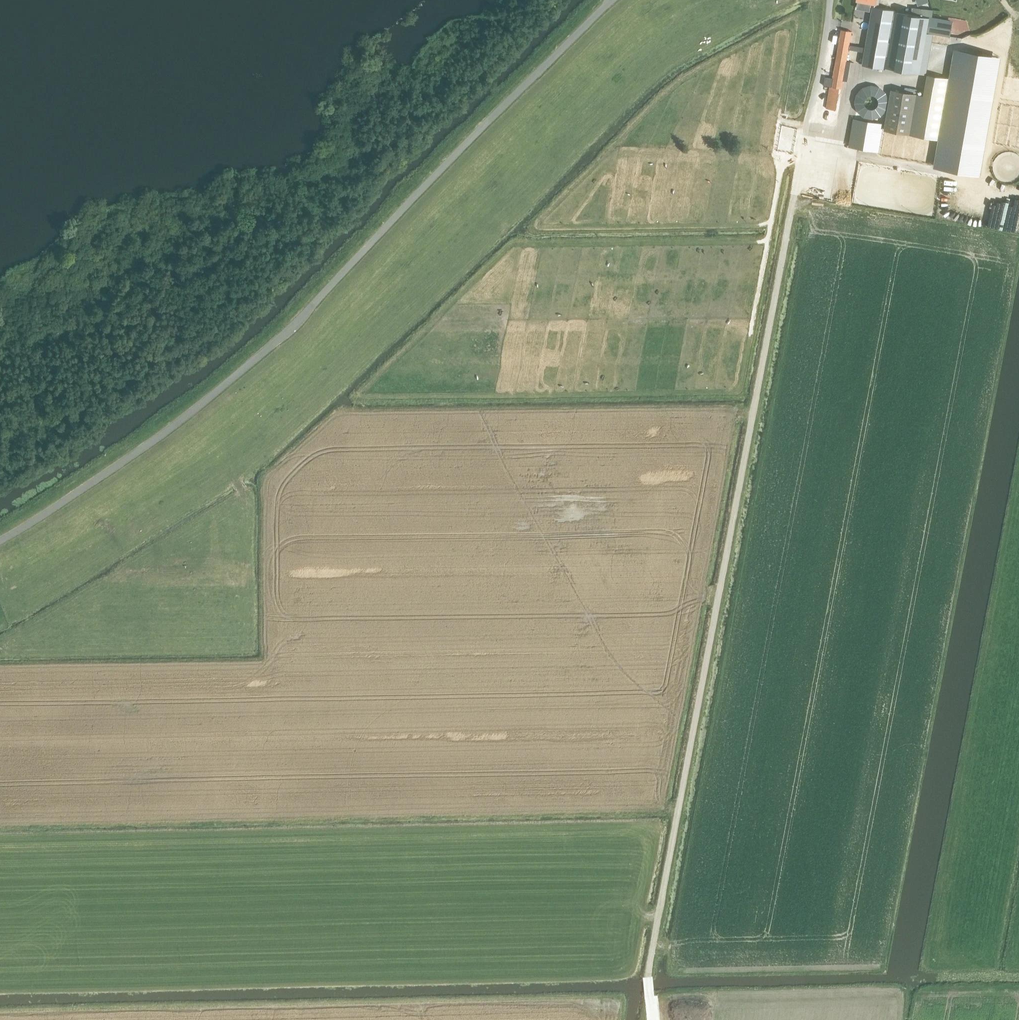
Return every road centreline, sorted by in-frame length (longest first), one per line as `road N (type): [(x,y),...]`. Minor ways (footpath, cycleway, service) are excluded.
road 1 (track): [(648,1019),(648,976),(811,122)]
road 2 (tertiary): [(0,539),(129,457),(259,355),(608,0)]

